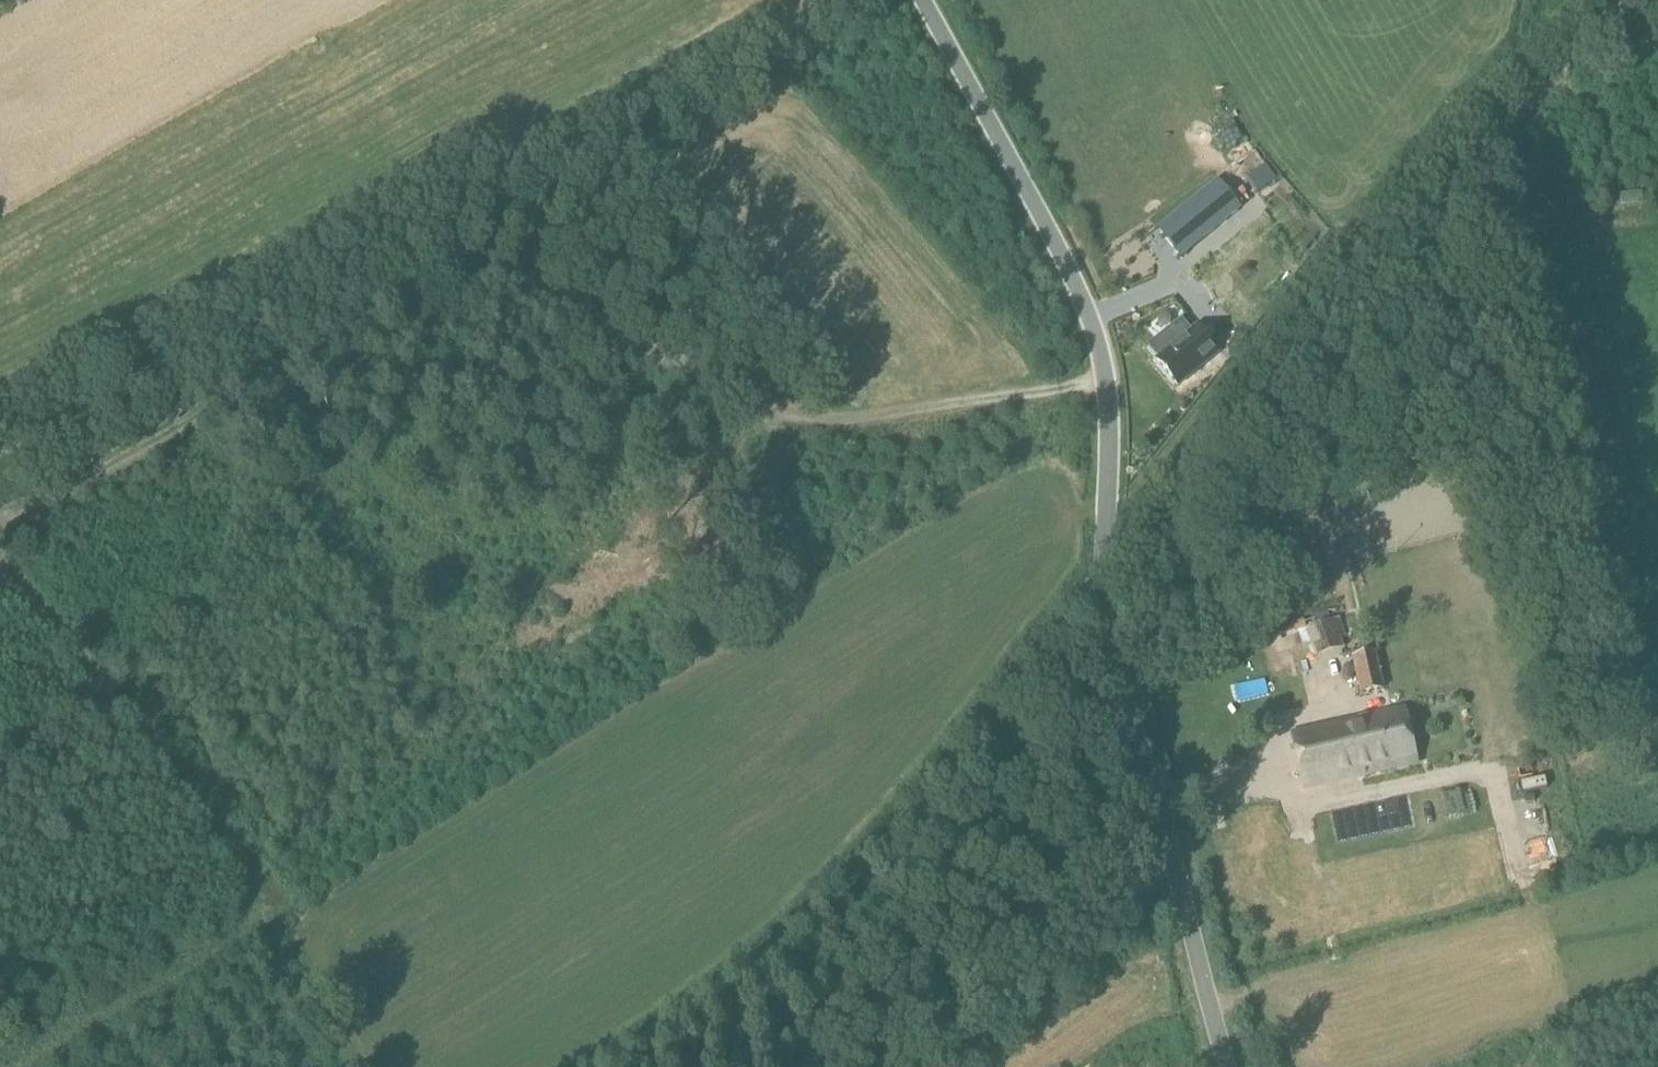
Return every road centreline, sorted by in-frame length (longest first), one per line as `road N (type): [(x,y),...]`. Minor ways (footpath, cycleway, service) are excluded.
road 1 (track): [(1112,389),(878,412),(837,407),(498,256),(446,270),(0,523)]
road 2 (unclassified): [(1233,1066),(1122,661),(1111,588),(1112,389),(1101,341),(1075,276),(929,0)]
road 3 (track): [(805,0),(0,449)]
road 4 (track): [(1637,0),(1490,144),(1615,700),(1611,734),(1597,757),(1584,763)]
road 5 (track): [(1498,775),(1548,950),(1217,1009)]

